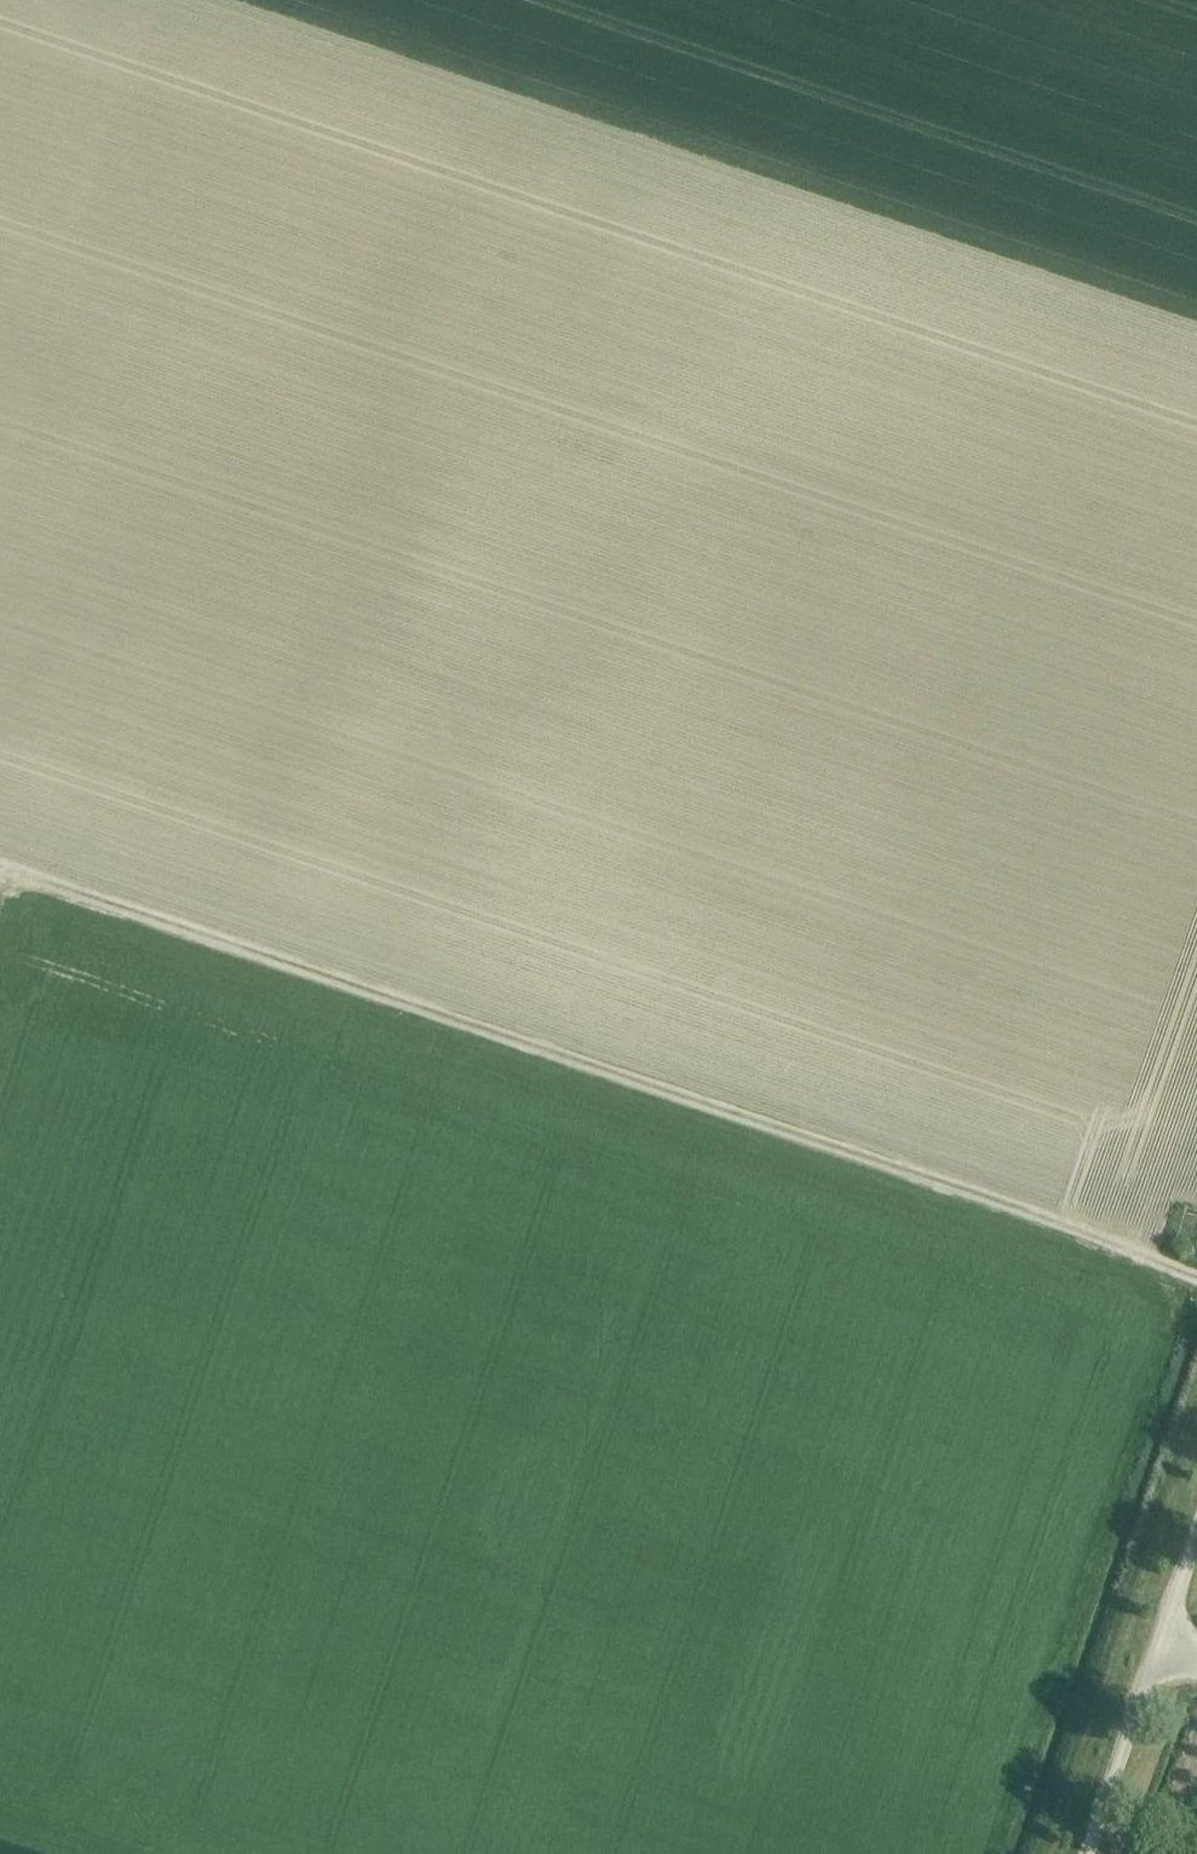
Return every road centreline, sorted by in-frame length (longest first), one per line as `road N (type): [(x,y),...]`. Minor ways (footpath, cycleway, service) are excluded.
road 1 (track): [(0,874),(1196,1279)]
road 2 (unclassified): [(1087,1853),(1196,1536)]

